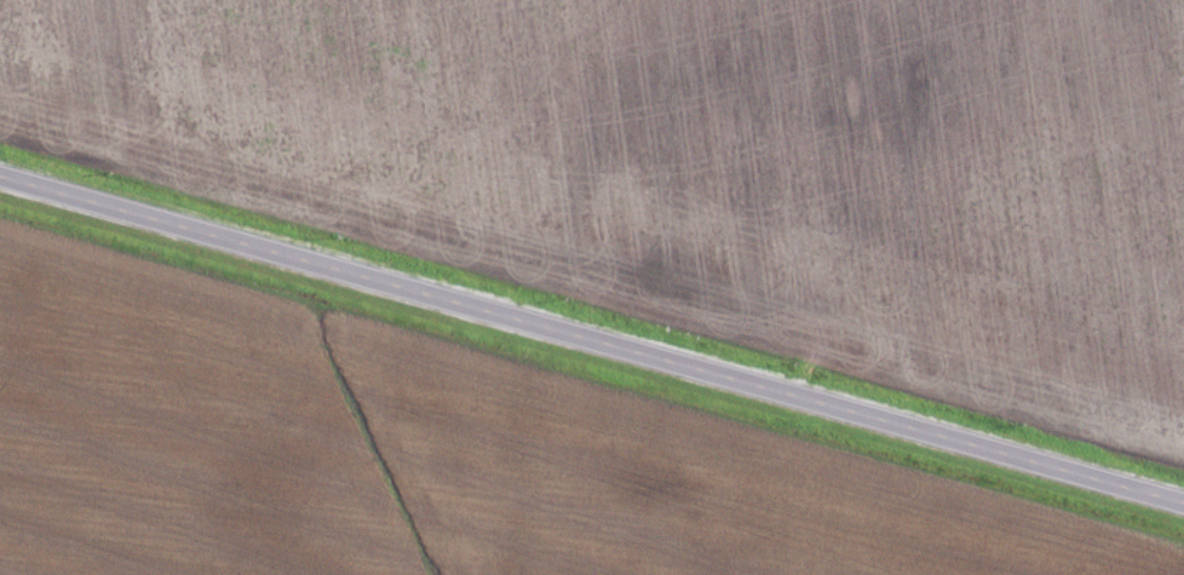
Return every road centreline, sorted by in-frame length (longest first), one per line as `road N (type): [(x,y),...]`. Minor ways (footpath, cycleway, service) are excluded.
road 1 (primary): [(0,174),(1183,501)]

